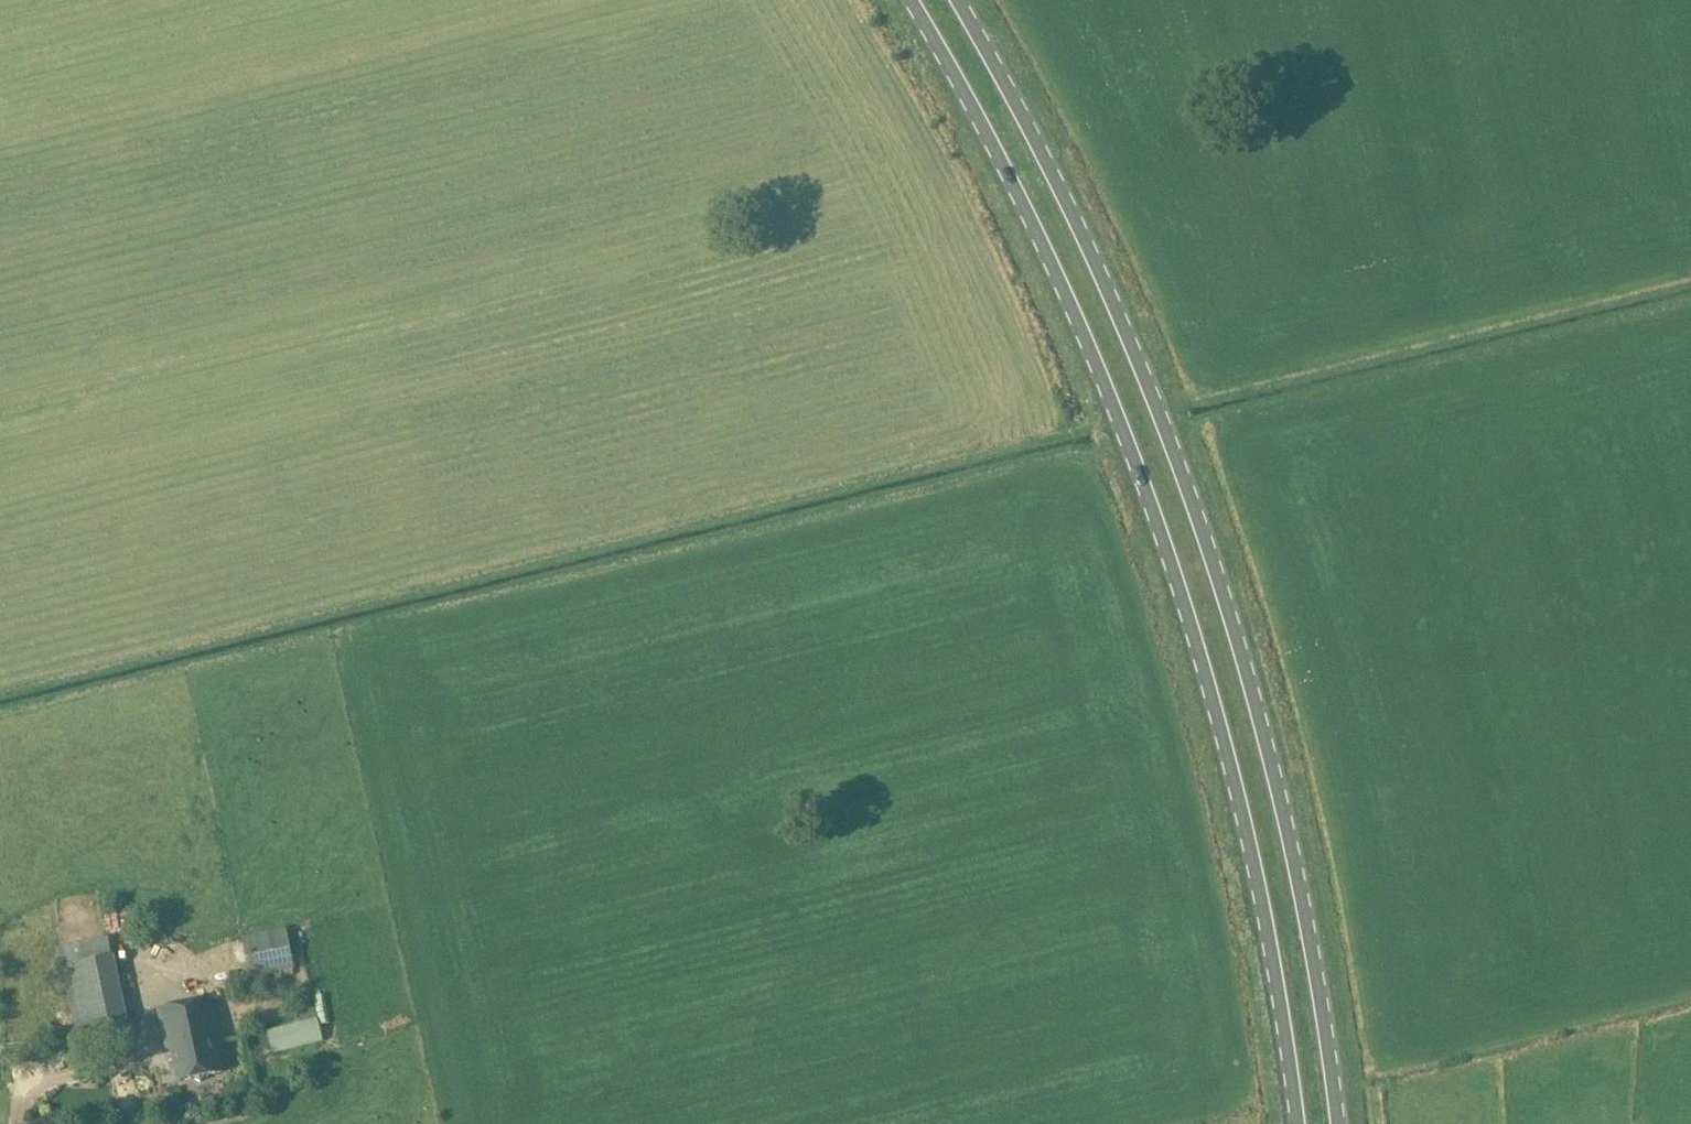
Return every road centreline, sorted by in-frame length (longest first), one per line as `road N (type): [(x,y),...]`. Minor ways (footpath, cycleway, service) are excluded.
road 1 (primary): [(911,0),(1042,243),(1115,406),(1196,634),(1256,857),(1300,1123)]
road 2 (primary): [(1340,1123),(1297,852),(1234,623),(1152,394),(1078,226),(956,0)]

